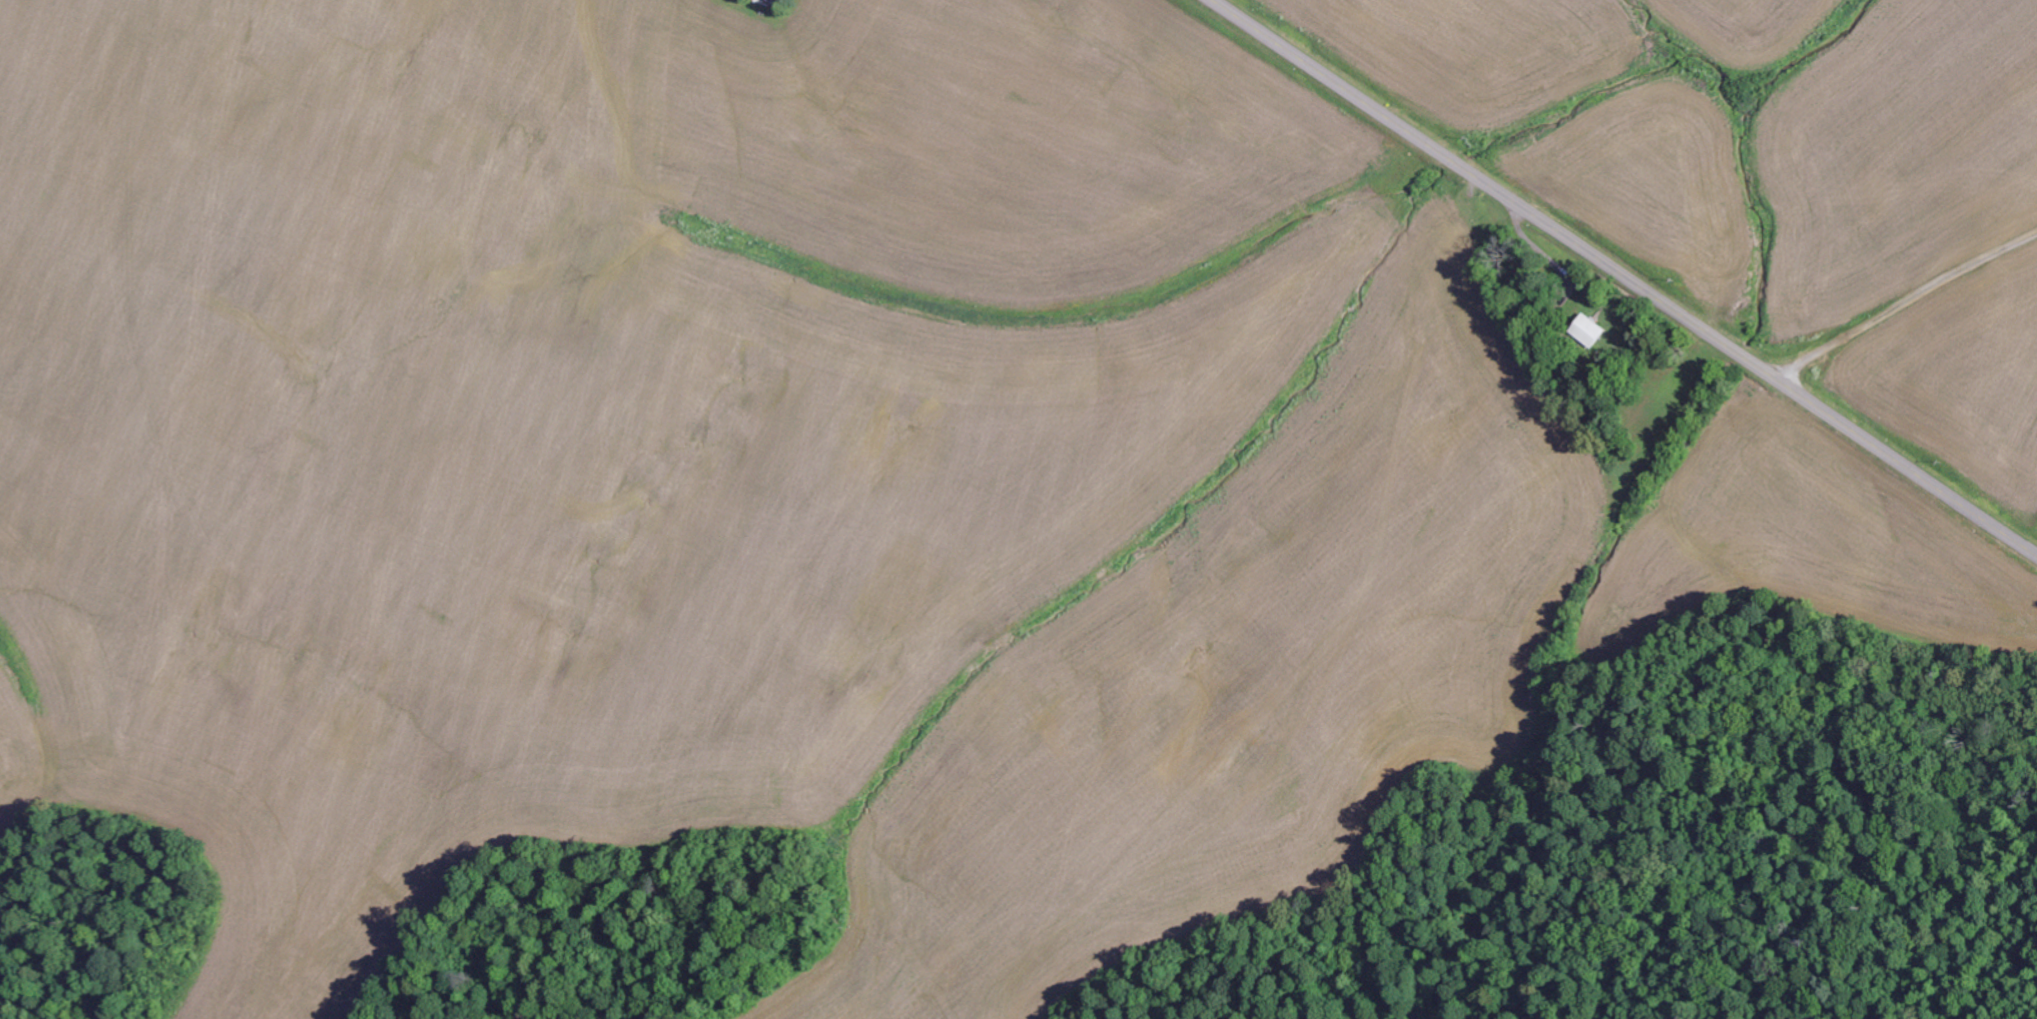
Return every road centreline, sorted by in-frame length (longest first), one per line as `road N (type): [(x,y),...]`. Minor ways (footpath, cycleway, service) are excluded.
road 1 (secondary): [(2036,555),(1213,0)]

